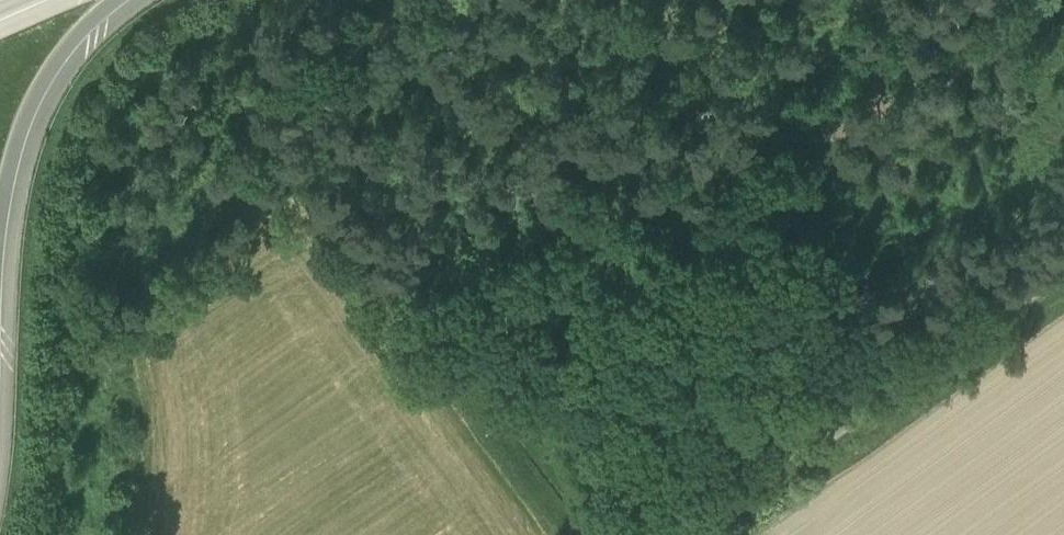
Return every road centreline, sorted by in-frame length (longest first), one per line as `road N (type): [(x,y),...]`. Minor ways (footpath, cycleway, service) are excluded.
road 1 (unclassified): [(682,534),(1063,270)]
road 2 (motorway): [(0,220),(5,175),(49,62),(107,0)]

